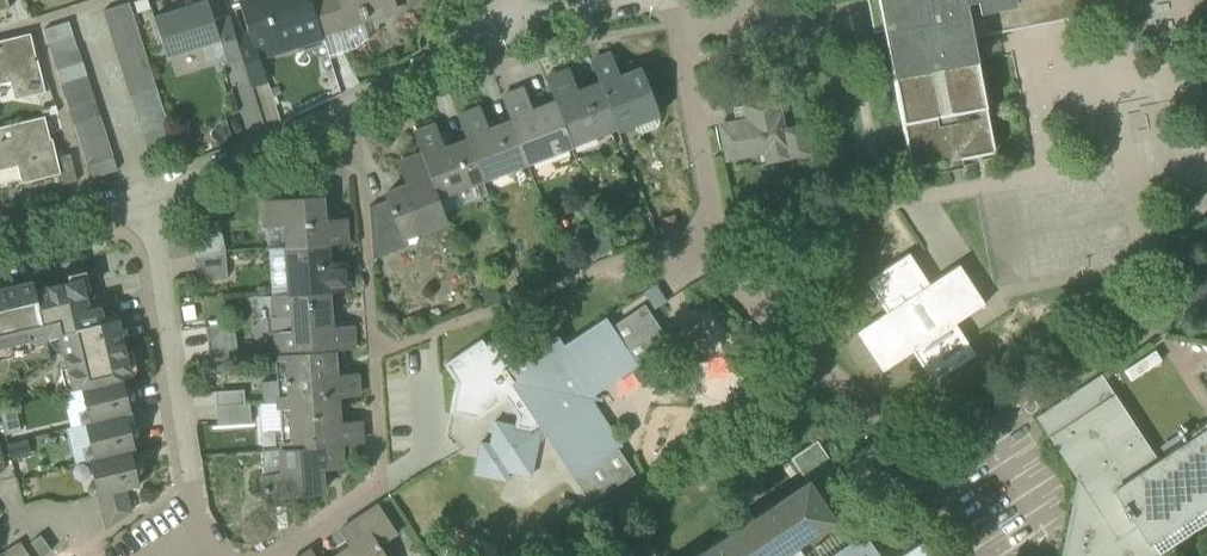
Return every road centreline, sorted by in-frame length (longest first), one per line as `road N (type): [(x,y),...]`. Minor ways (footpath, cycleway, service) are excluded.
road 1 (unclassified): [(373,355),(633,255),(713,247)]
road 2 (residential): [(147,202),(200,555)]
road 3 (residential): [(915,468),(737,287),(713,247)]
road 4 (residential): [(267,555),(380,482),(373,355)]
road 5 (residential): [(373,355),(347,117)]
road 6 (residential): [(713,247),(673,26)]
road 7 (residential): [(147,202),(347,117)]
road 8 (residential): [(491,32),(670,3),(673,26)]
road 9 (residential): [(347,117),(491,32)]
road 10 (residential): [(0,238),(147,202)]

